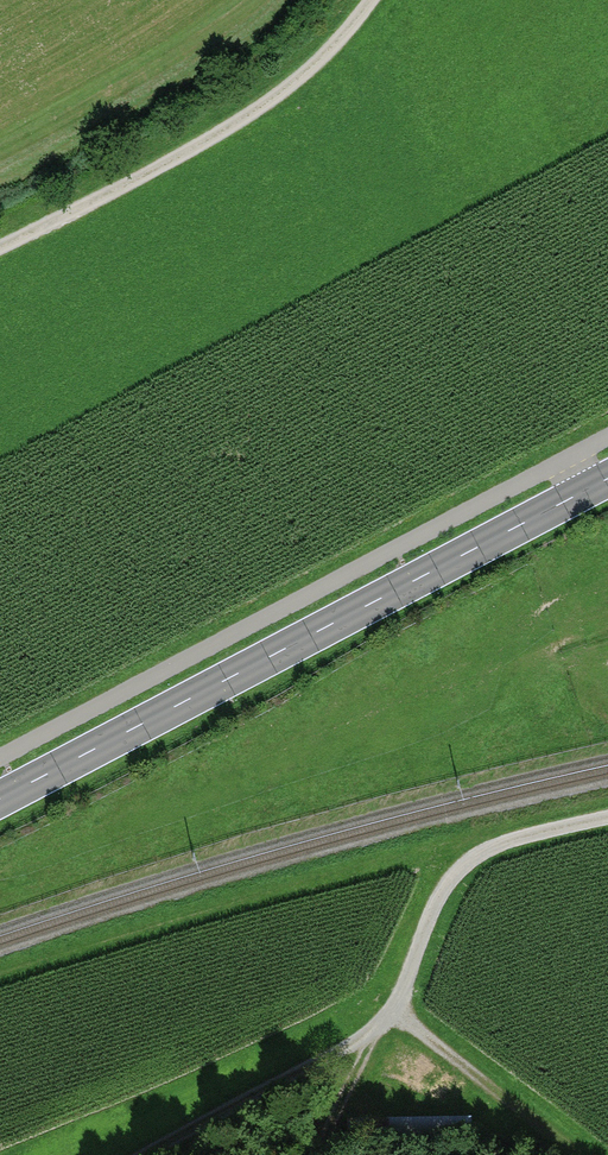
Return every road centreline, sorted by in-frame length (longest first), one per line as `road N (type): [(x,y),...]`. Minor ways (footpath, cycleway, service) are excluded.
road 1 (secondary): [(0,796),(607,478)]
road 2 (track): [(153,1154),(364,1037),(393,1001),(457,874),(506,840)]
road 3 (track): [(0,251),(282,97),(374,0)]
road 4 (track): [(364,1037),(323,1154)]

